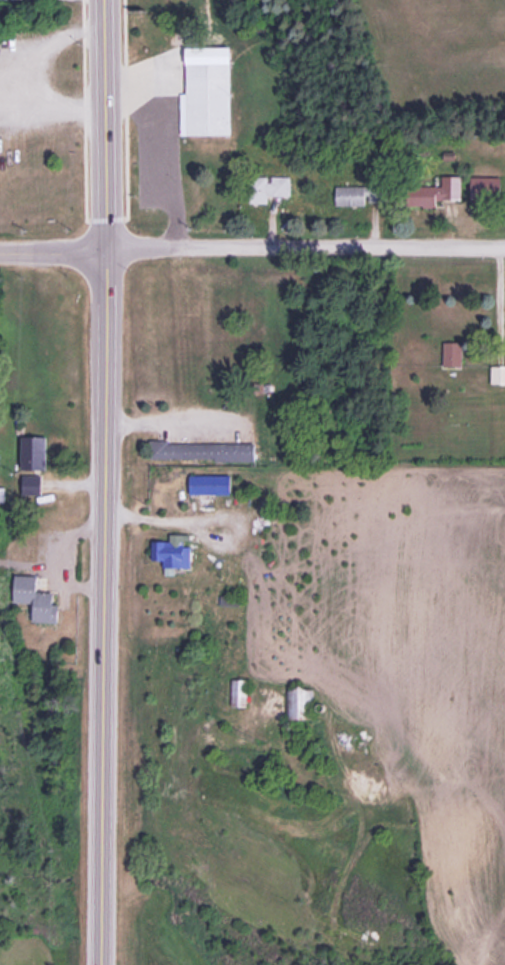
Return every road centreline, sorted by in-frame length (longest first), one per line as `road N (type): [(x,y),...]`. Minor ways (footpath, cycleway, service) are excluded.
road 1 (secondary): [(101,964),(107,250)]
road 2 (residential): [(107,250),(504,248)]
road 3 (secondary): [(107,250),(105,0)]

